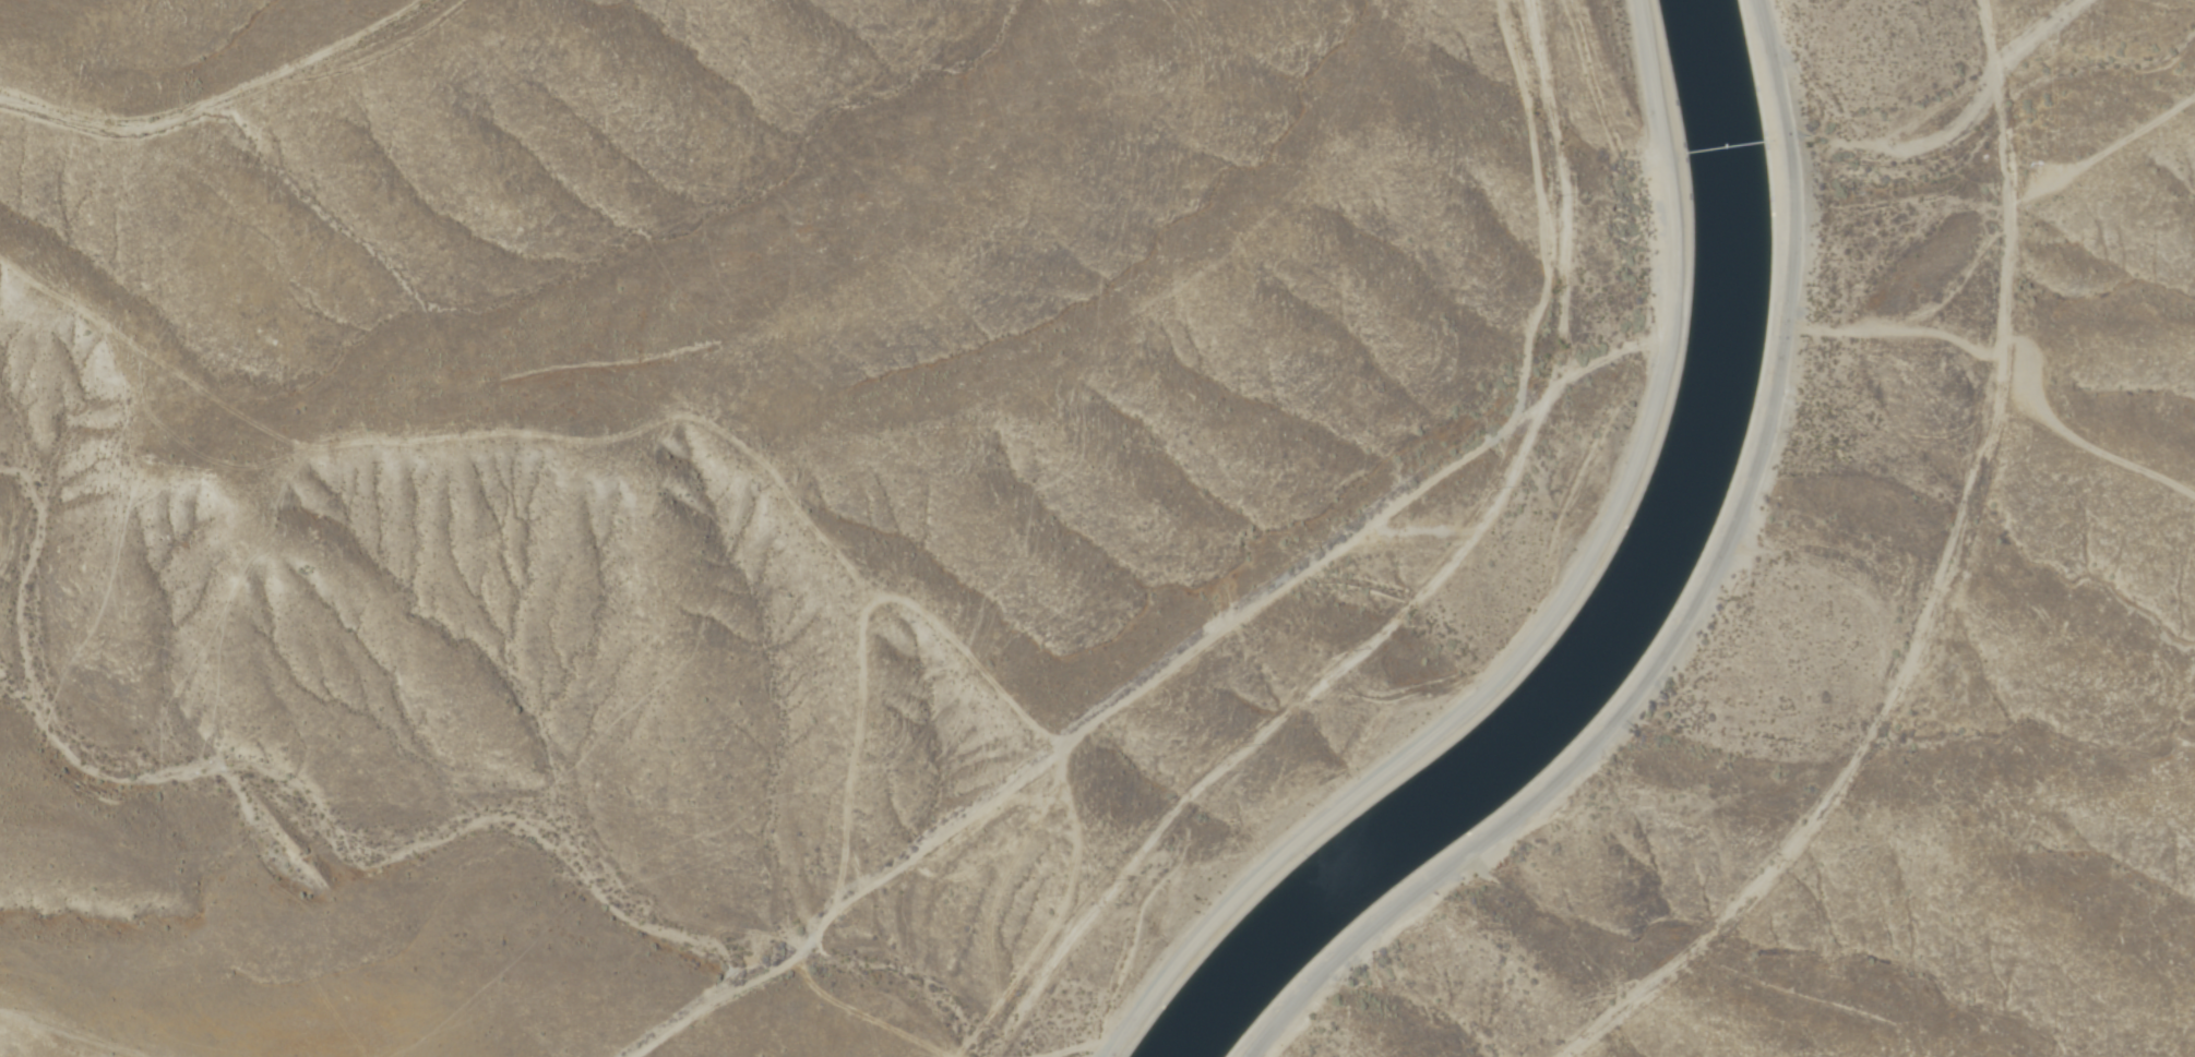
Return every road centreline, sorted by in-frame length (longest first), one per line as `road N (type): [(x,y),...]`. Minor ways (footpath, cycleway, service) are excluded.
road 1 (track): [(1500,0),(1531,88),(1534,181),(1551,262),(1511,421),(837,910),(791,964),(669,1025),(626,1056)]
road 2 (track): [(1581,1056),(1784,870),(1937,637),(2011,296),(2005,96),(1988,0)]
road 3 (track): [(0,973),(228,1056)]

